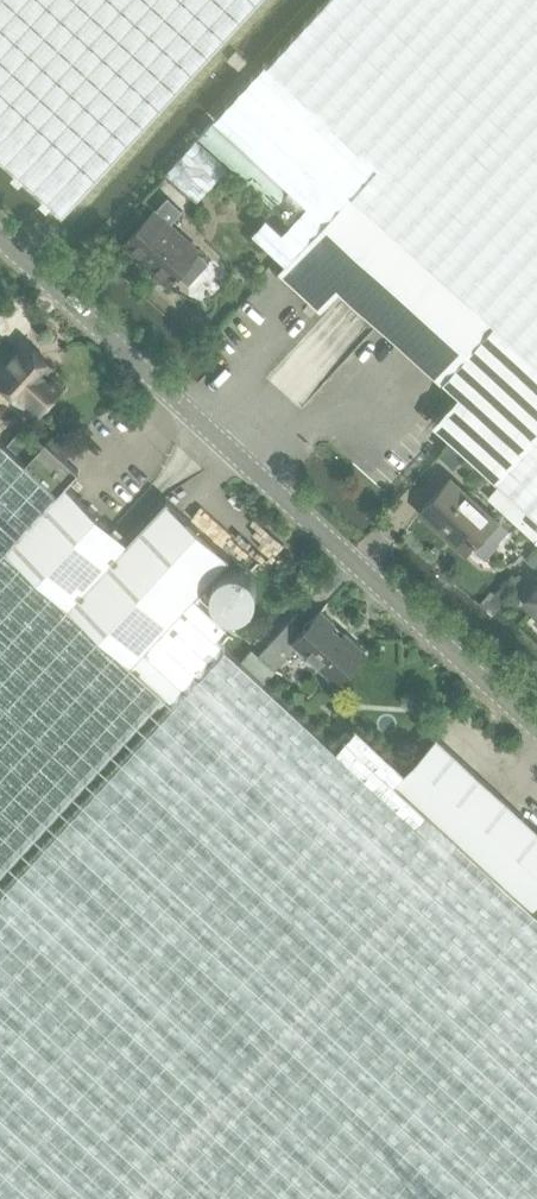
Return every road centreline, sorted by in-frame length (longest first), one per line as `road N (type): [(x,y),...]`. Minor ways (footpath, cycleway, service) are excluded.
road 1 (unclassified): [(536,723),(0,231)]

